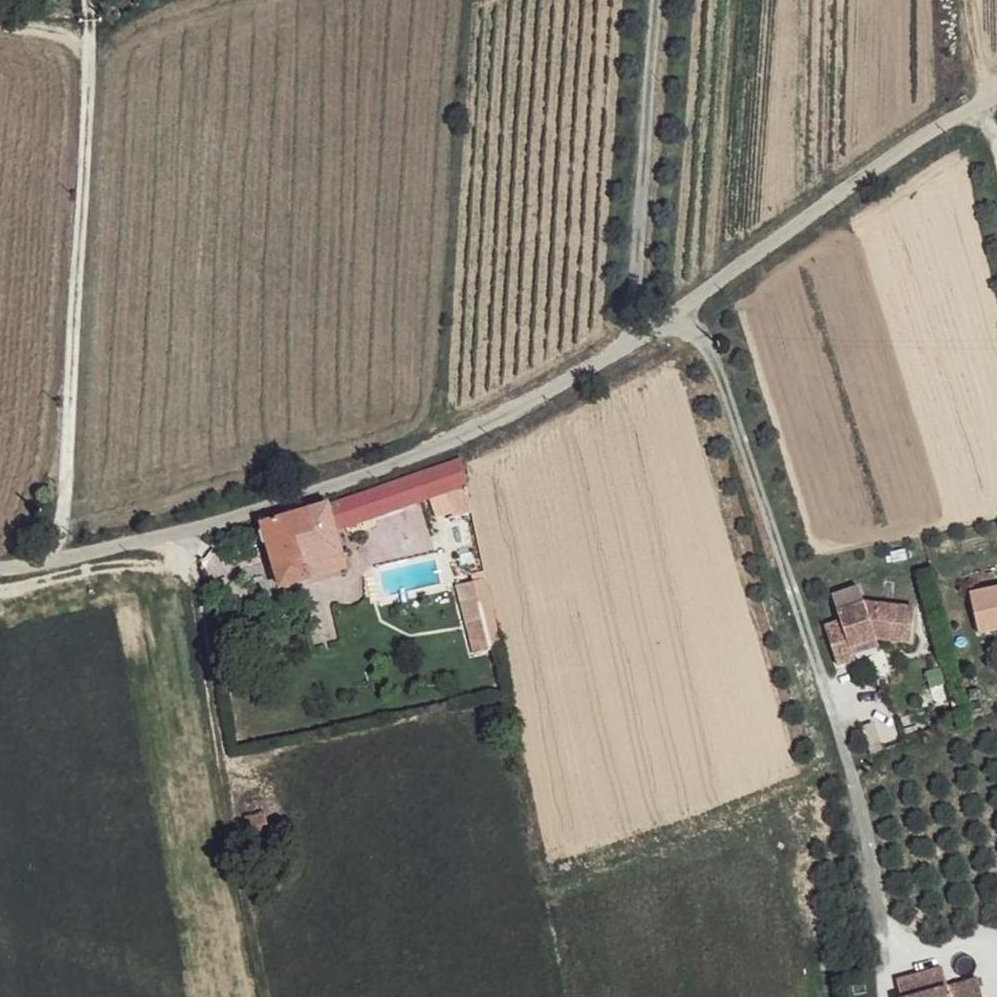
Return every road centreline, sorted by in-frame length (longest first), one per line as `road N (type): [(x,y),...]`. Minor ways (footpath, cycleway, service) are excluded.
road 1 (unclassified): [(996,100),(669,318),(461,438),(367,475),(0,569)]
road 2 (track): [(888,958),(834,703),(689,304)]
road 3 (track): [(88,0),(63,556)]
road 4 (track): [(651,0),(629,341)]

